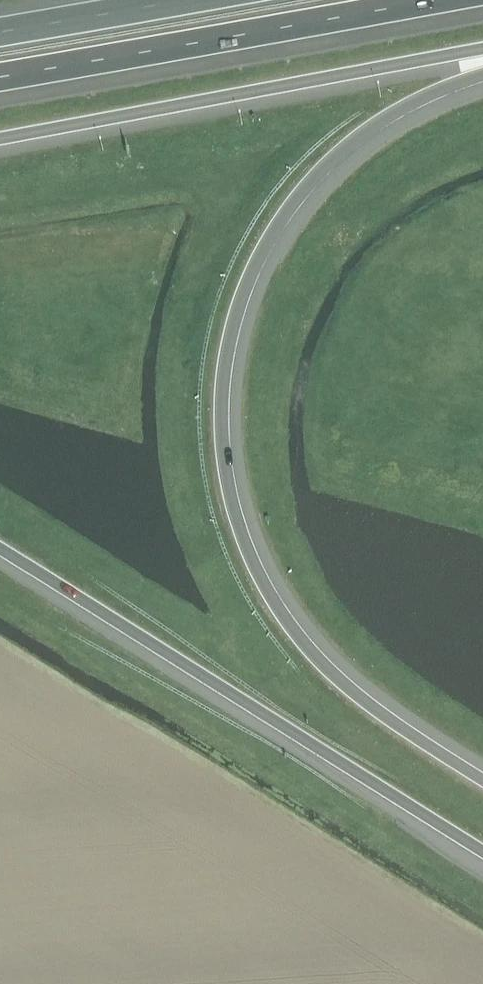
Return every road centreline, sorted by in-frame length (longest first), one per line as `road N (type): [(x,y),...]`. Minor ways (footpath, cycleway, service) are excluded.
road 1 (motorway): [(482,779),(350,693),(296,635),(243,540),(221,425),(234,322),(279,217),(385,118),(482,75)]
road 2 (motorway): [(0,548),(482,852)]
road 3 (motorway): [(0,139),(482,49)]
road 4 (motorway): [(0,81),(451,0)]
road 5 (motorway): [(187,0),(0,31)]

